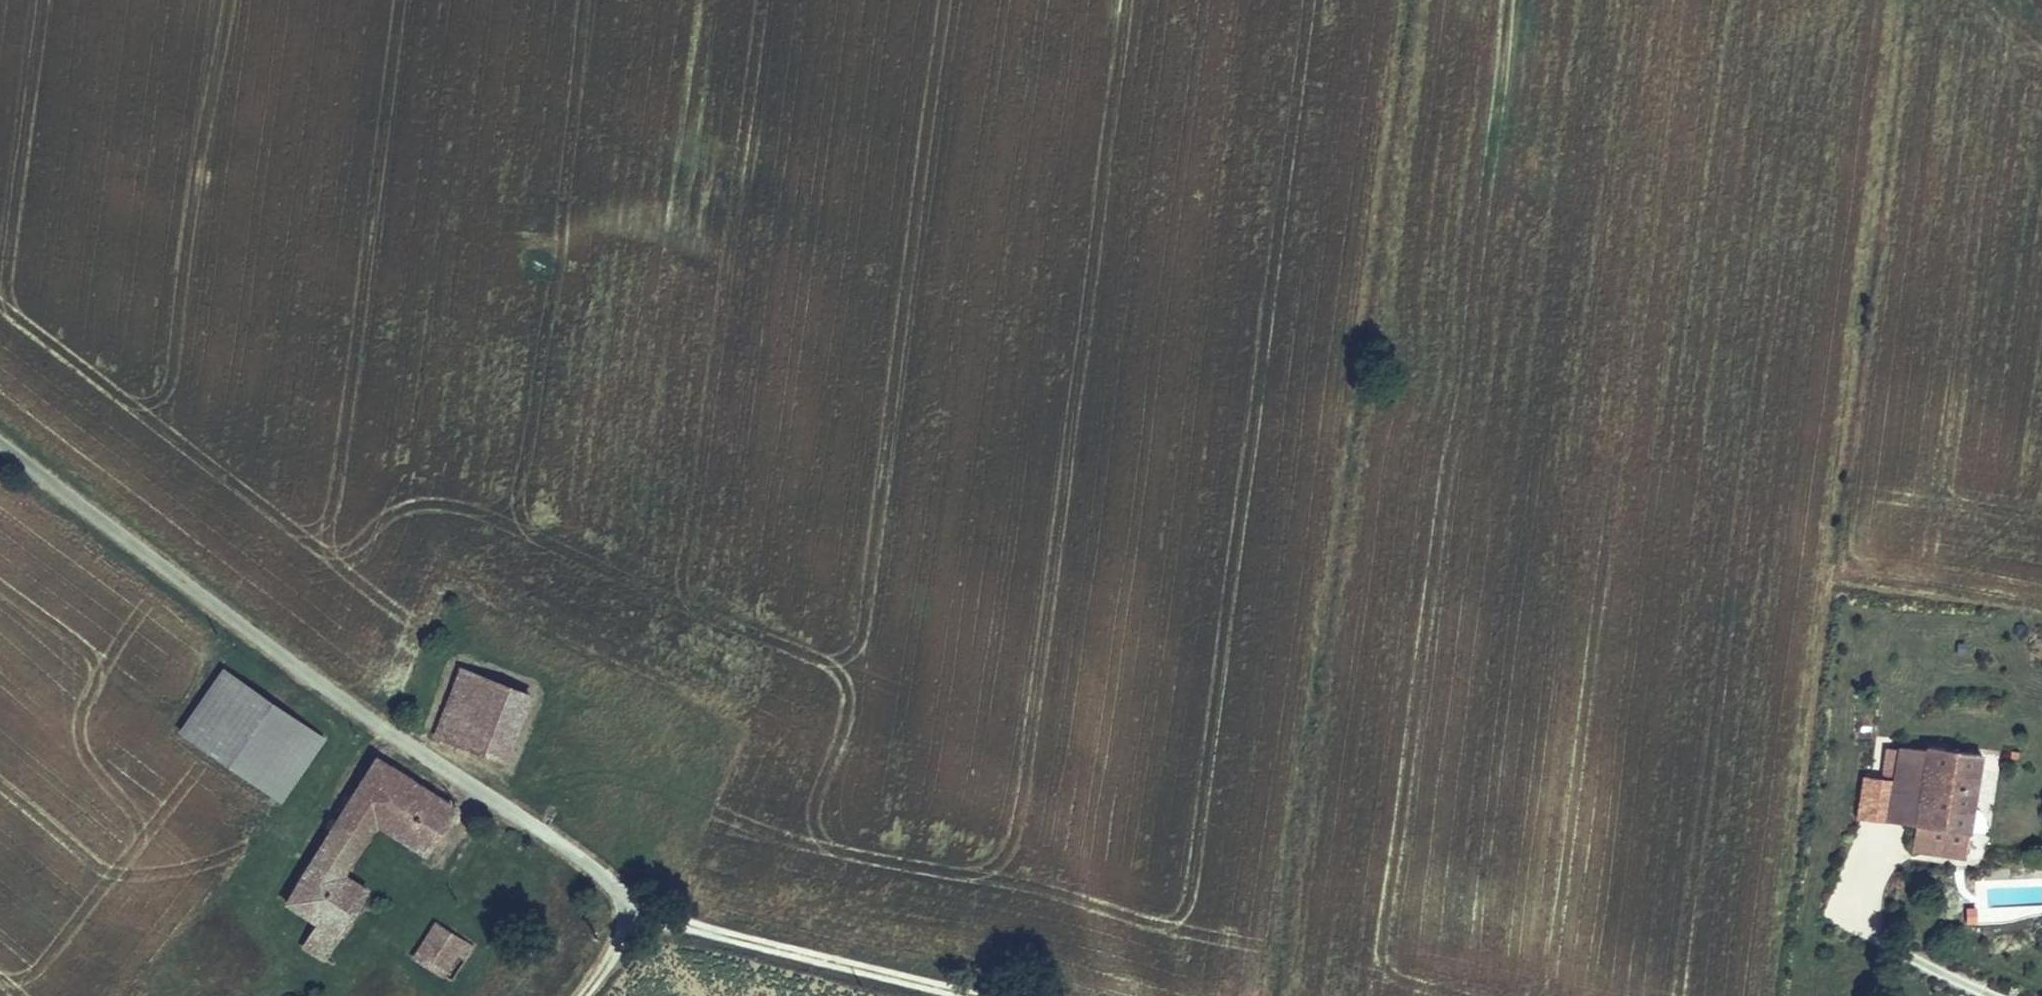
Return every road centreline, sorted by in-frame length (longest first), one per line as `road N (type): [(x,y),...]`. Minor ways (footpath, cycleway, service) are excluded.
road 1 (unclassified): [(620,897),(593,863),(0,431)]

